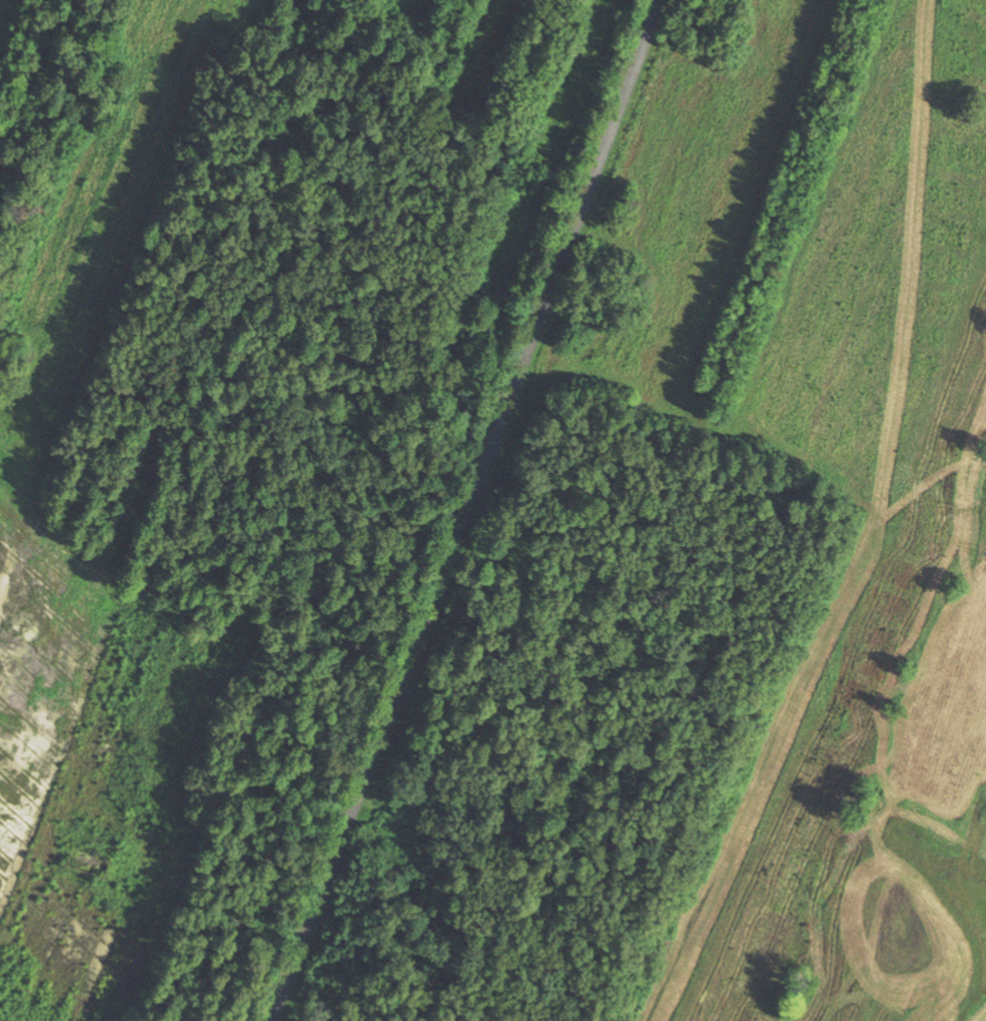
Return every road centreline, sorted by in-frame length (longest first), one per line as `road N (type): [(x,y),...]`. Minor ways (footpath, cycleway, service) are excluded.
road 1 (residential): [(276,1020),(663,0)]
road 2 (residential): [(0,985),(389,0)]

